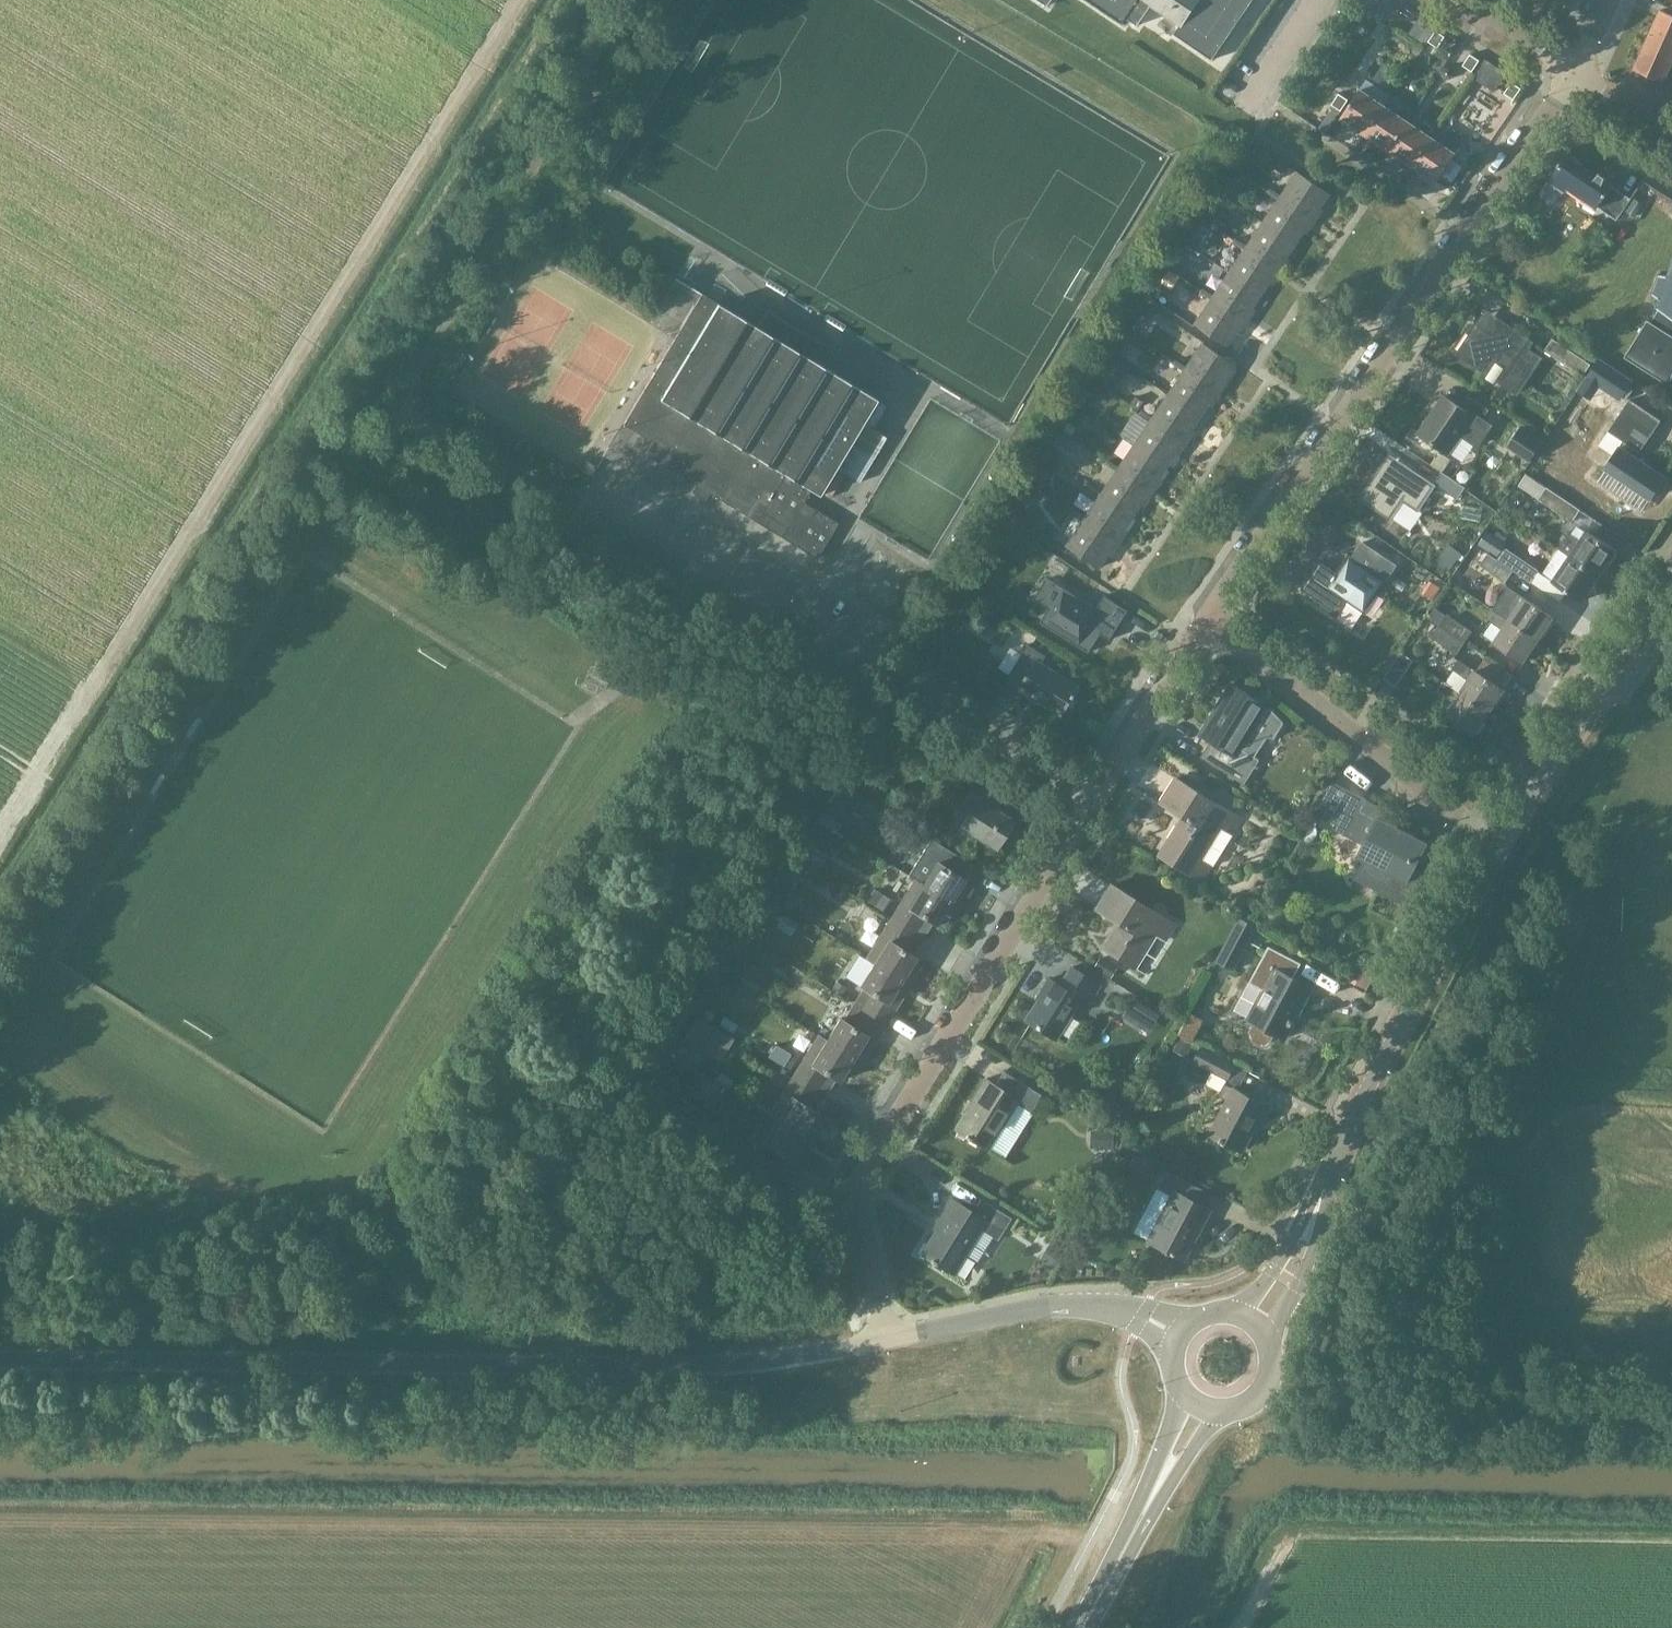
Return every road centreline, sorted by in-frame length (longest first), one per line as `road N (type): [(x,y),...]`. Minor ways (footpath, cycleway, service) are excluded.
road 1 (unclassified): [(885,1338),(773,1360),(667,1366),(0,1359)]
road 2 (residential): [(1208,621),(1575,71)]
road 3 (residential): [(885,1338),(858,1209),(860,1183),(1095,798)]
road 4 (residential): [(1095,798),(592,489)]
road 5 (secondary): [(1320,1200),(1384,1056),(1499,842)]
road 6 (residential): [(1499,842),(1208,621)]
road 7 (secondary): [(1499,842),(1671,584)]
road 8 (unclassified): [(1179,1334),(1136,1313),(1061,1303),(885,1338)]
road 9 (residential): [(1095,798),(1208,621)]
road 10 (secondary): [(1269,1341),(1309,1263),(1324,1214),(1320,1200)]
road 11 (secondary): [(1320,1200),(1254,1295),(1228,1310)]
road 12 (secondary): [(1179,1385),(1139,1500),(1141,1516)]
road 13 (secondary): [(1141,1516),(1224,1410)]
road 14 (residential): [(1244,110),(1318,0)]
road 15 (residential): [(1575,71),(1470,0)]
road 16 (secondary): [(1082,1627),(1141,1516)]

